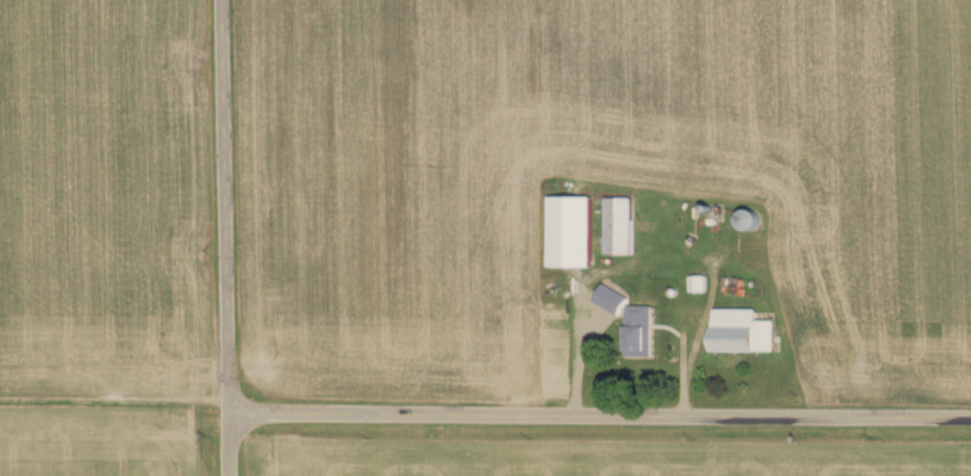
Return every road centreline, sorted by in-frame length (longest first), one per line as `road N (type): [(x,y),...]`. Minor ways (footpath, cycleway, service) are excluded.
road 1 (tertiary): [(226,407),(970,415)]
road 2 (tertiary): [(227,475),(221,0)]

